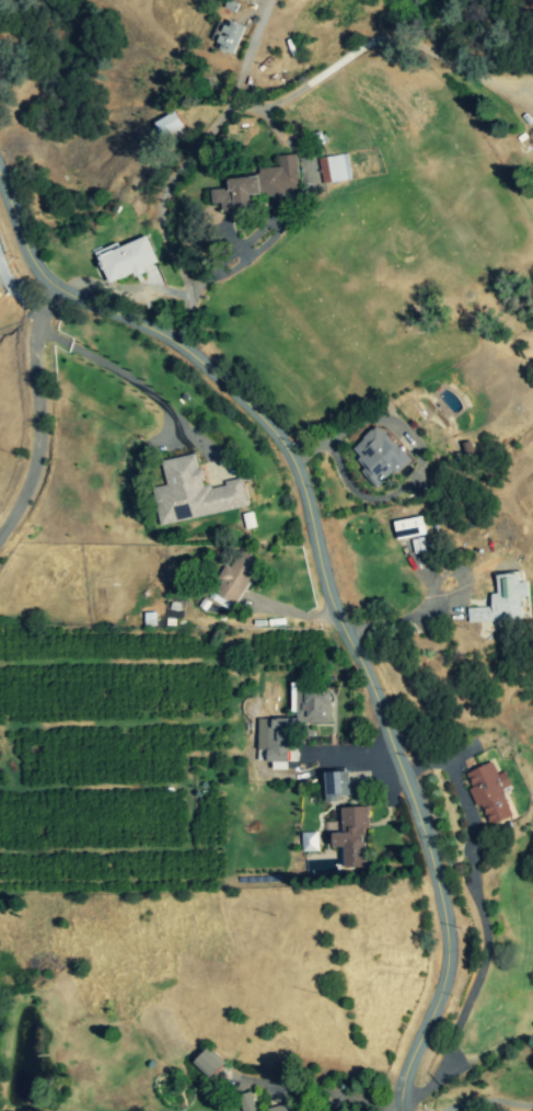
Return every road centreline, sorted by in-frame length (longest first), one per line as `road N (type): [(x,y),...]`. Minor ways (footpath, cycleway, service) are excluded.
road 1 (residential): [(401,1110),(404,1076),(443,985),(445,926),(402,771),(326,593),(296,469),(262,419),(186,350),(42,276),(0,189)]
road 2 (residential): [(175,343),(183,289),(155,214),(227,105),(262,112),(382,32),(514,95)]
road 3 (residential): [(55,288),(34,332),(30,485),(0,537)]

